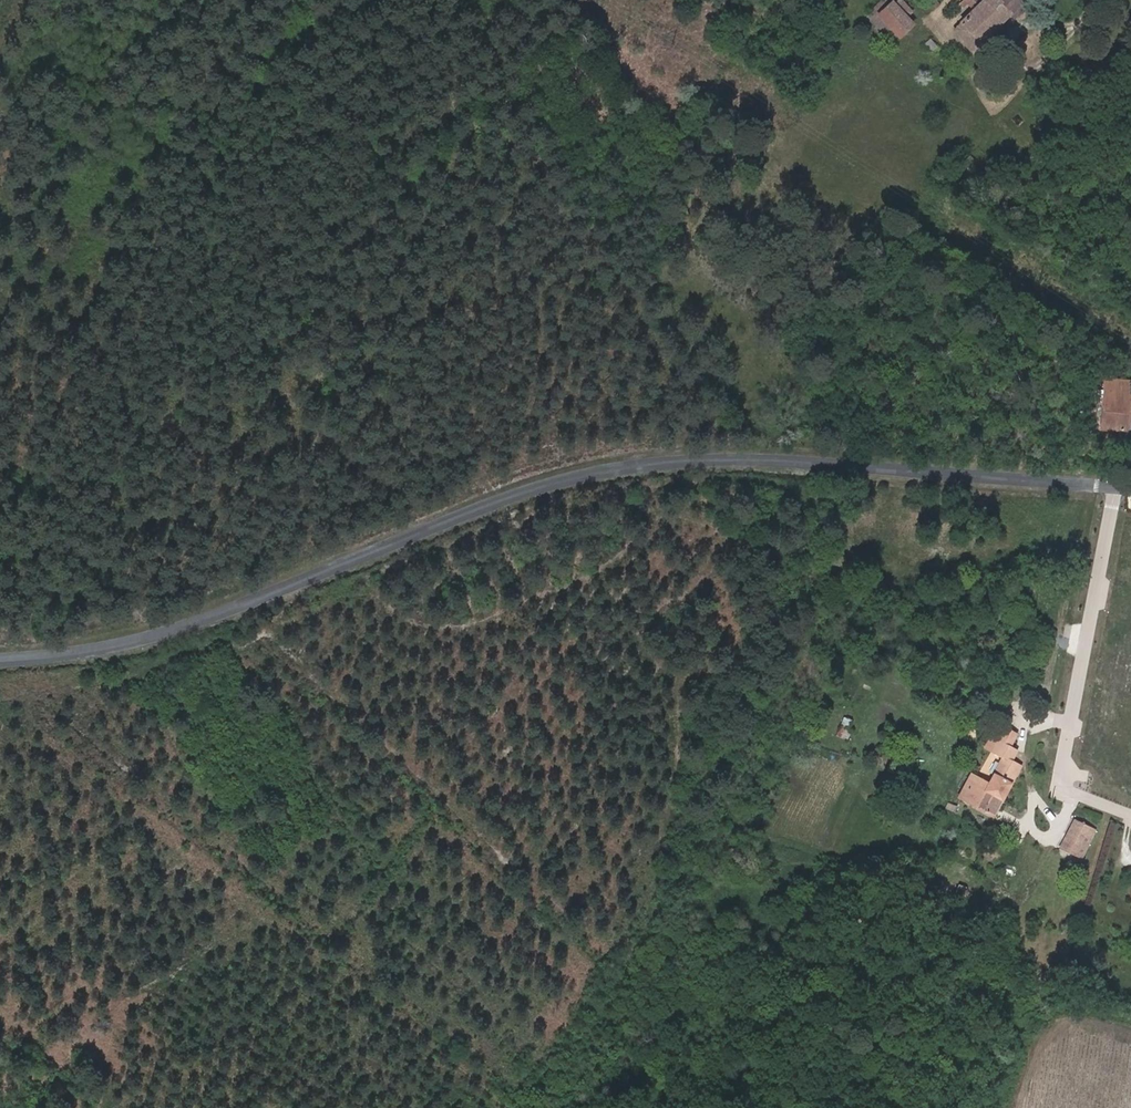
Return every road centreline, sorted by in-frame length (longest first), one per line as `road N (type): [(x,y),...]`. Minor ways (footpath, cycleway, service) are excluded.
road 1 (residential): [(1113,490),(774,460),(594,473),(187,628),(0,666)]
road 2 (residential): [(1113,490),(1060,771),(1064,786),(1130,815)]

